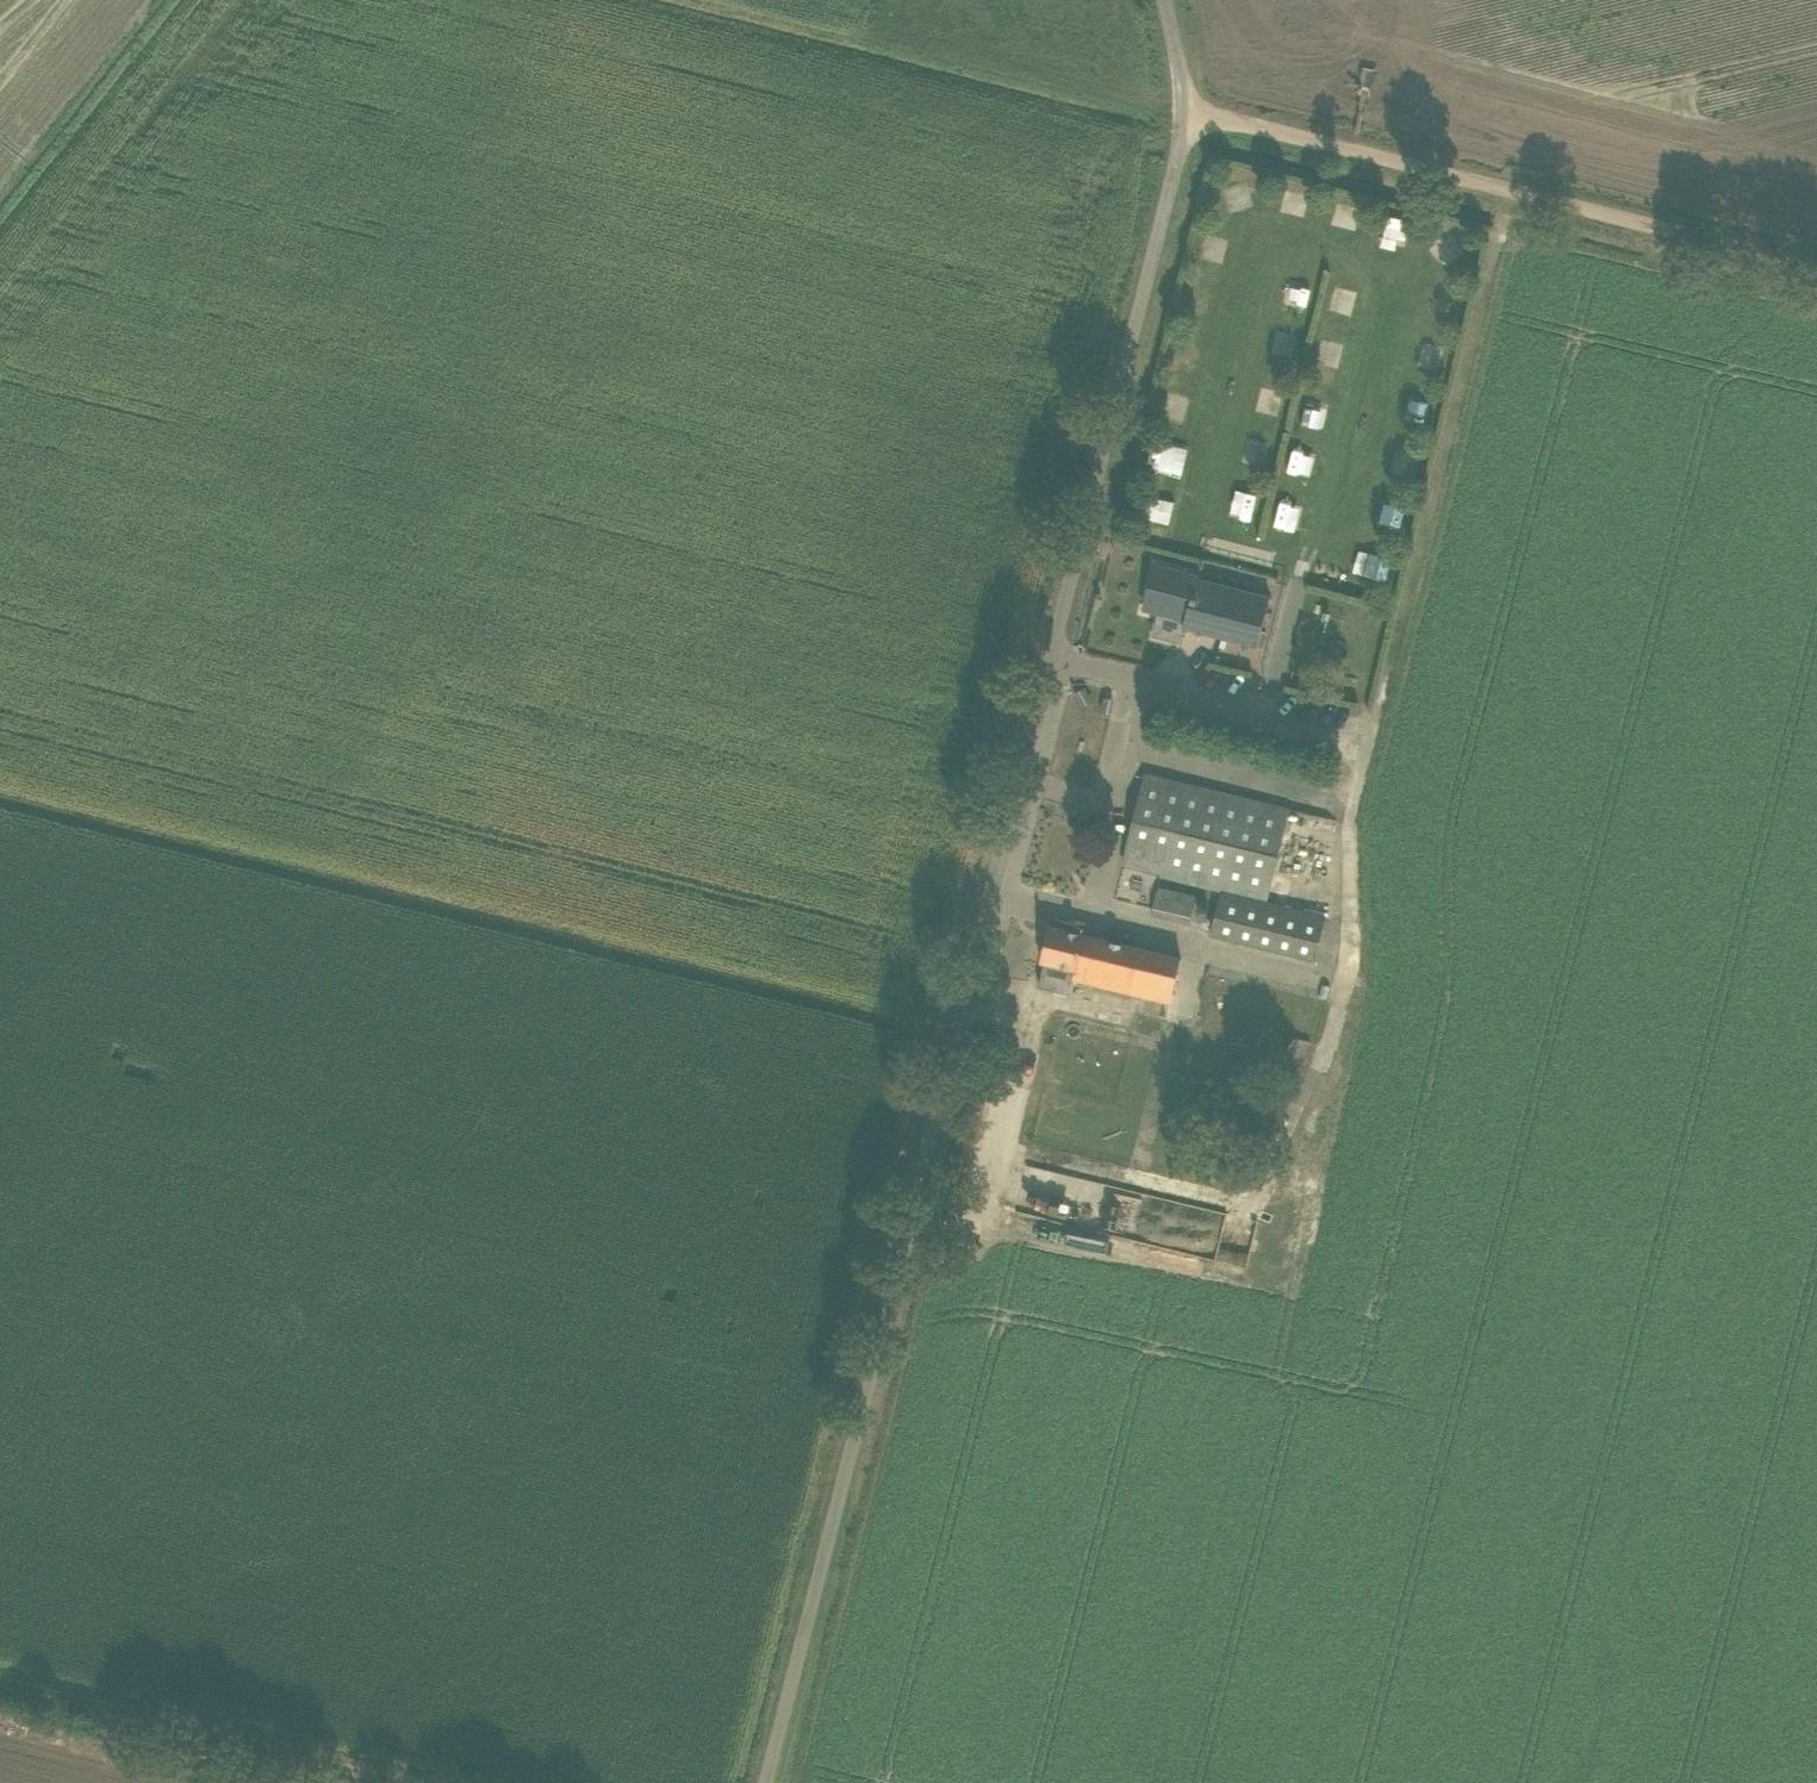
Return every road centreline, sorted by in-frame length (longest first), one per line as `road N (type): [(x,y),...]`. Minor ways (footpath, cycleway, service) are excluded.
road 1 (unclassified): [(765,1782),(1155,247),(1184,94),(1170,0)]
road 2 (track): [(1182,115),(1816,269)]
road 3 (track): [(385,1782),(0,1688)]

